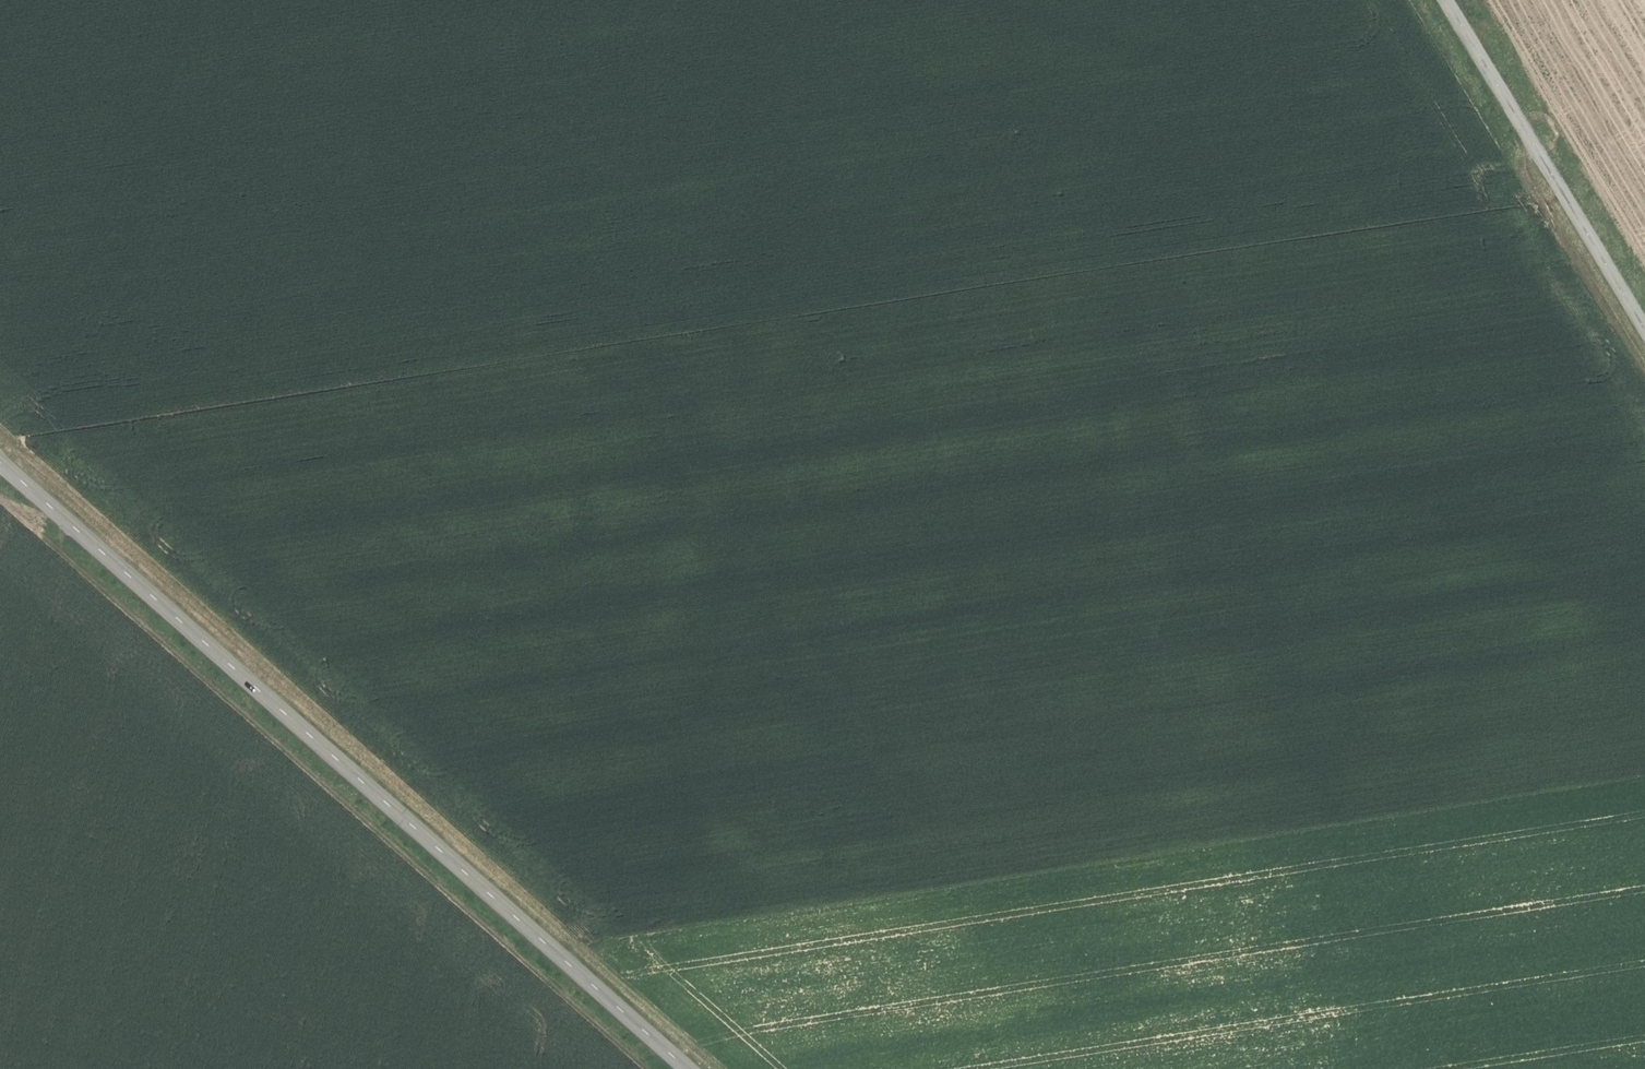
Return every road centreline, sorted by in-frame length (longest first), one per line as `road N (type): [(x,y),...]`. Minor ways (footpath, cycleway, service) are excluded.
road 1 (secondary): [(682,1068),(208,635),(0,458)]
road 2 (tertiary): [(1644,334),(1445,0)]
road 3 (track): [(1537,152),(1525,179),(1644,373)]

